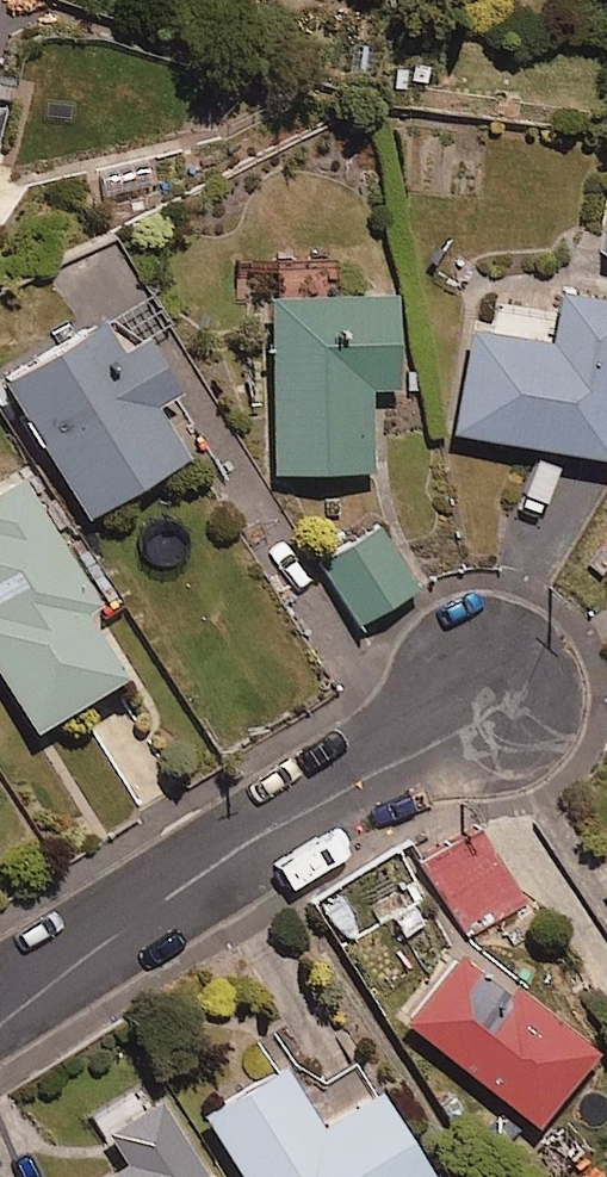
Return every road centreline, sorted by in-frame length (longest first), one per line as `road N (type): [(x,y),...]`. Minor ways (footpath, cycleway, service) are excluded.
road 1 (residential): [(485,694),(0,1002)]

